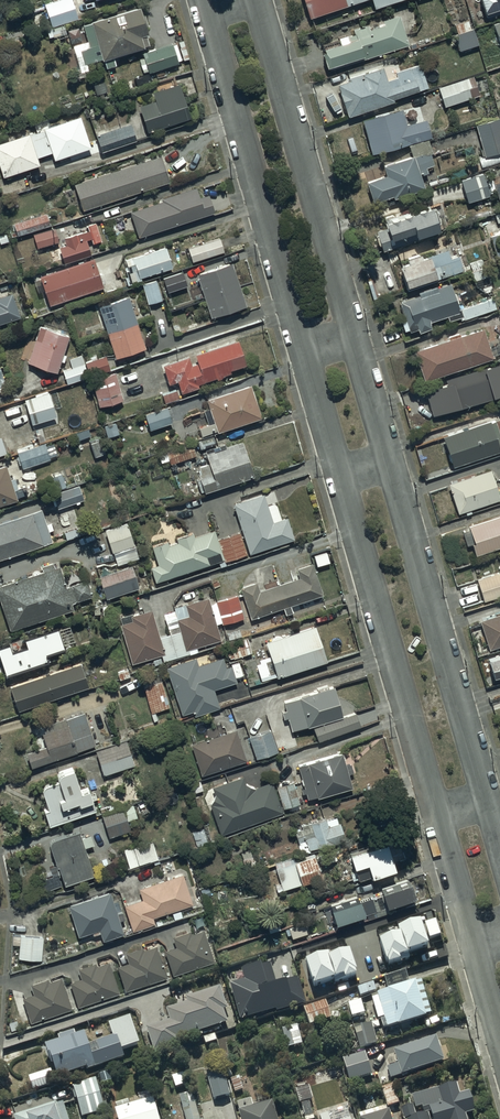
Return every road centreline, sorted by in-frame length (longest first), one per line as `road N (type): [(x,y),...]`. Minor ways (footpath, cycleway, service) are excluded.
road 1 (residential): [(499,1037),(201,0)]
road 2 (residential): [(255,0),(499,847)]

